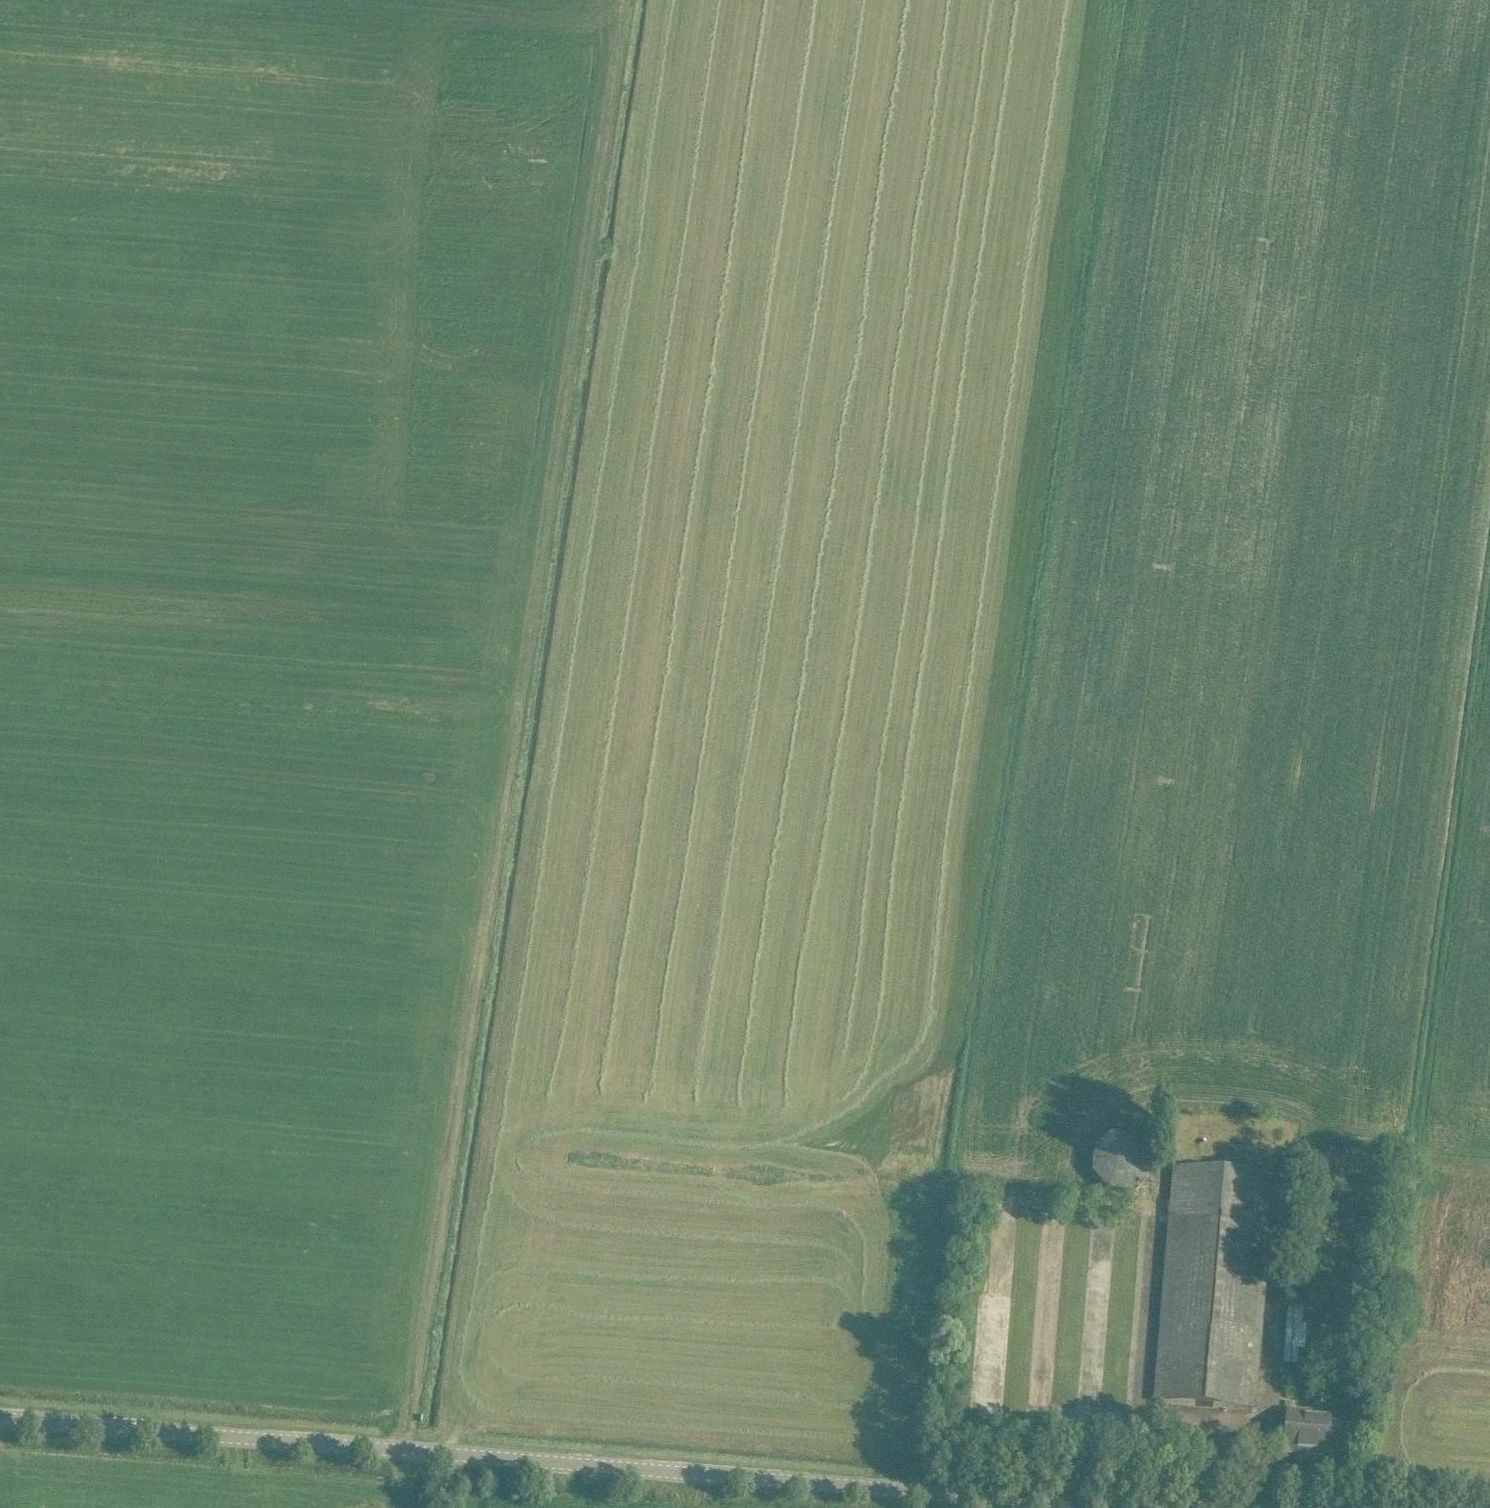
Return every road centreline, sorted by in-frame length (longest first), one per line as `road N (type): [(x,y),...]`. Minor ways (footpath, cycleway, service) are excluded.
road 1 (unclassified): [(1088,1507),(0,1419)]

